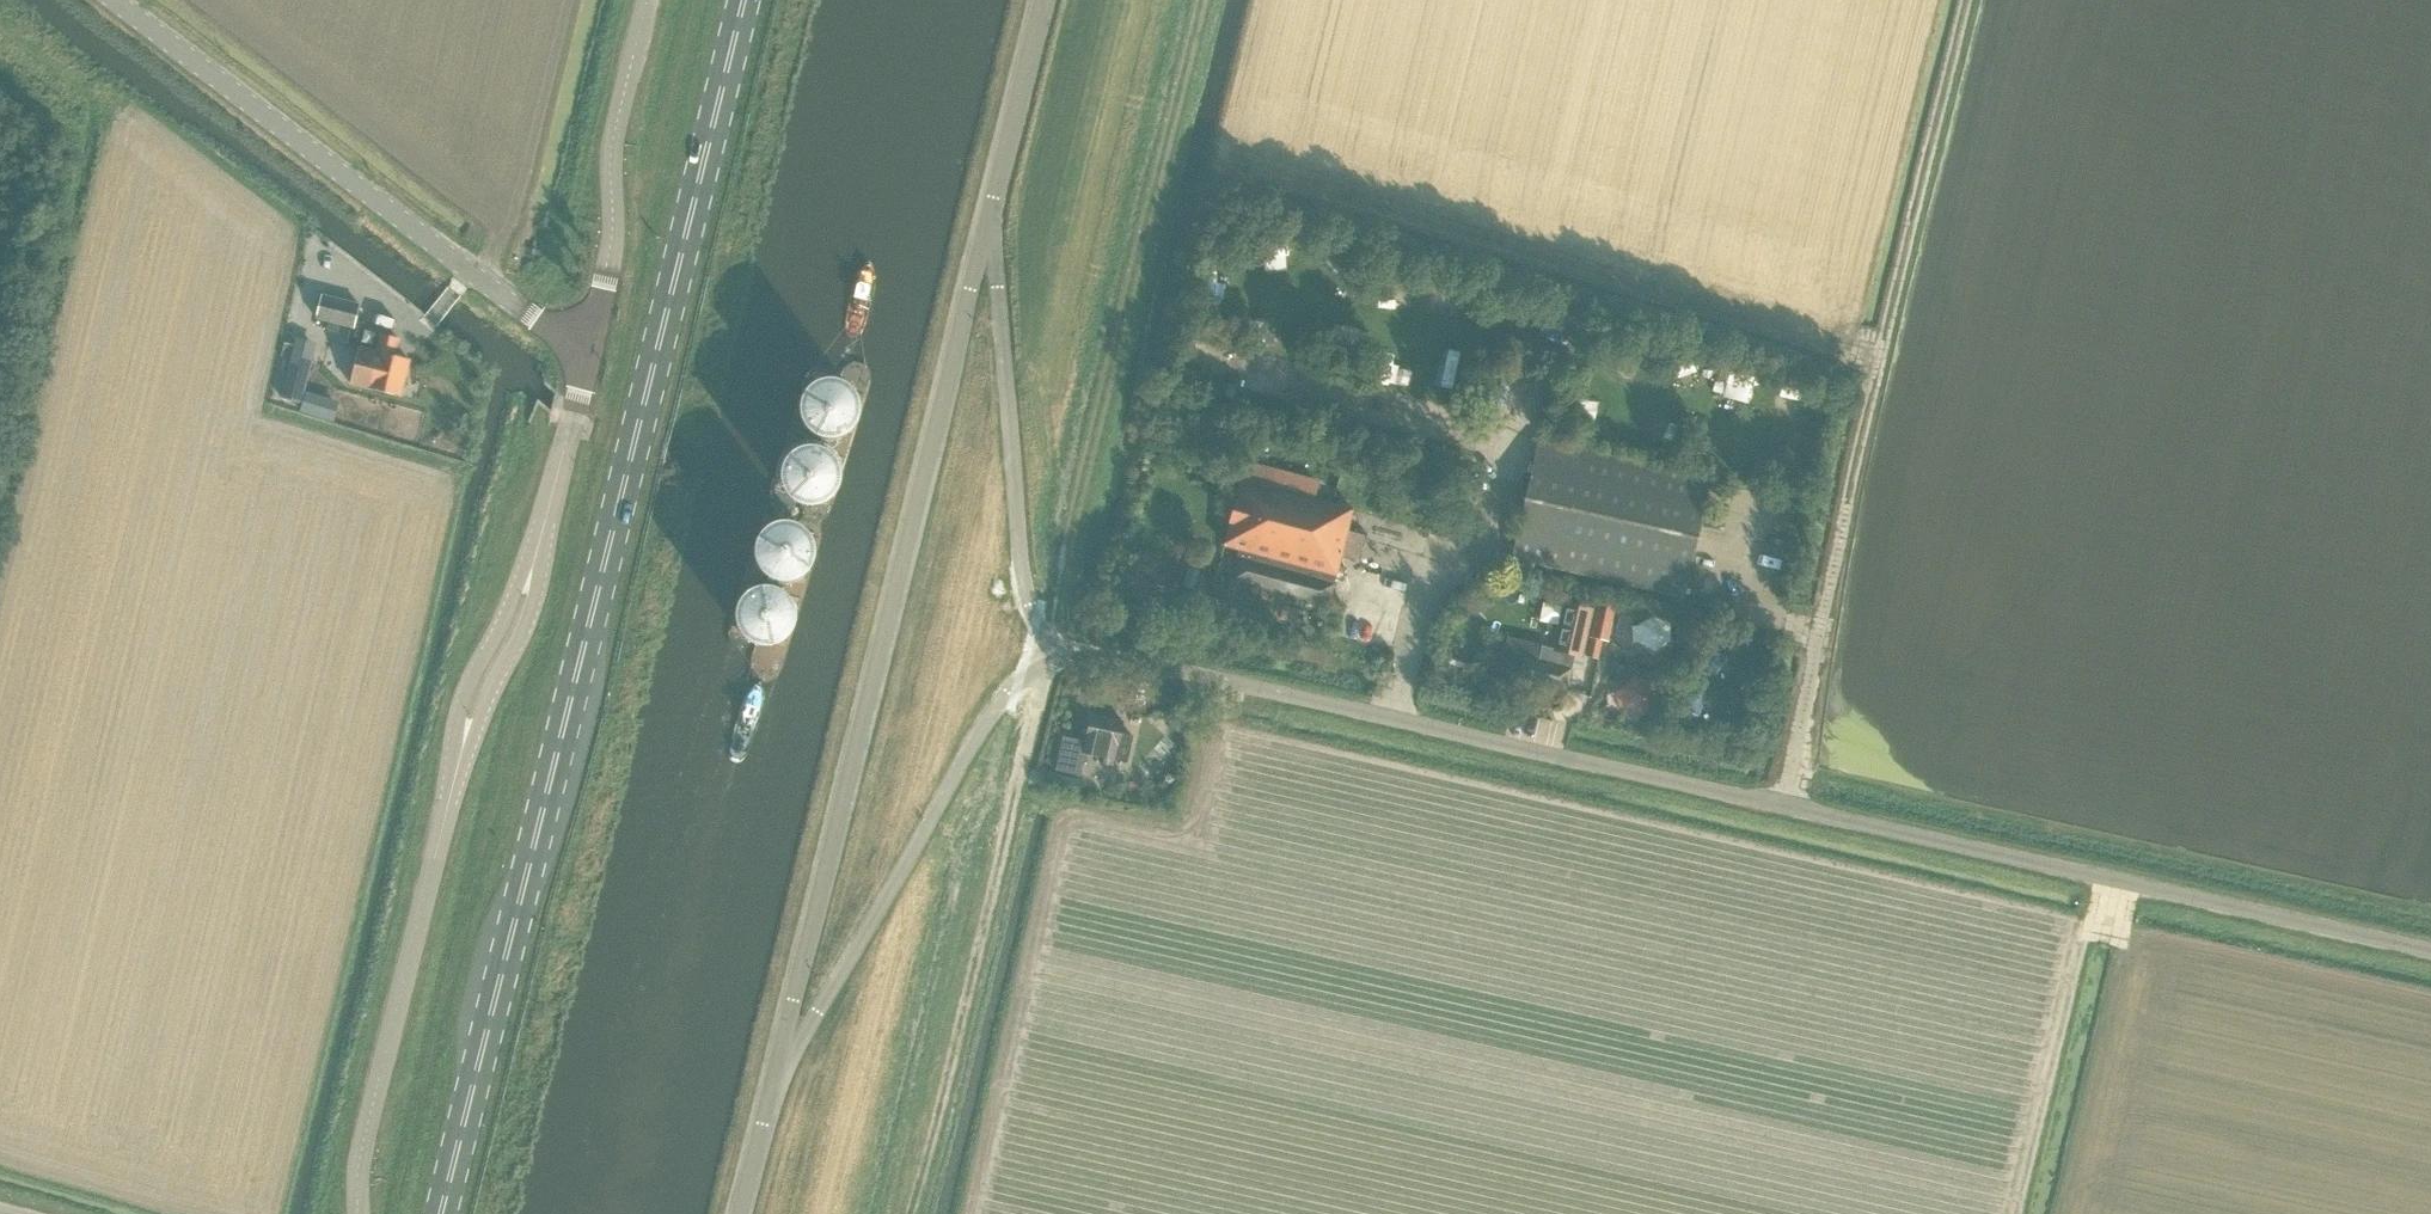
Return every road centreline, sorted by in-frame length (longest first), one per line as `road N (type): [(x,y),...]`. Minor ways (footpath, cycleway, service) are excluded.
road 1 (unclassified): [(2430,949),(1052,652)]
road 2 (primary): [(442,1213),(746,0)]
road 3 (unclassified): [(358,1213),(359,1160),(466,728),(531,576),(592,340)]
road 4 (unclassified): [(776,1067),(988,219)]
road 5 (unclassified): [(592,340),(544,325),(111,0)]
road 6 (track): [(911,1213),(1044,660)]
road 7 (unclassified): [(776,1067),(815,1020),(993,711),(1052,652)]
road 8 (unclassified): [(1052,652),(1023,586),(988,219)]
road 9 (unclassified): [(592,340),(613,233),(612,143),(647,0)]
road 10 (unclassified): [(988,219),(1042,0)]
road 11 (unclassified): [(739,1213),(776,1067)]

